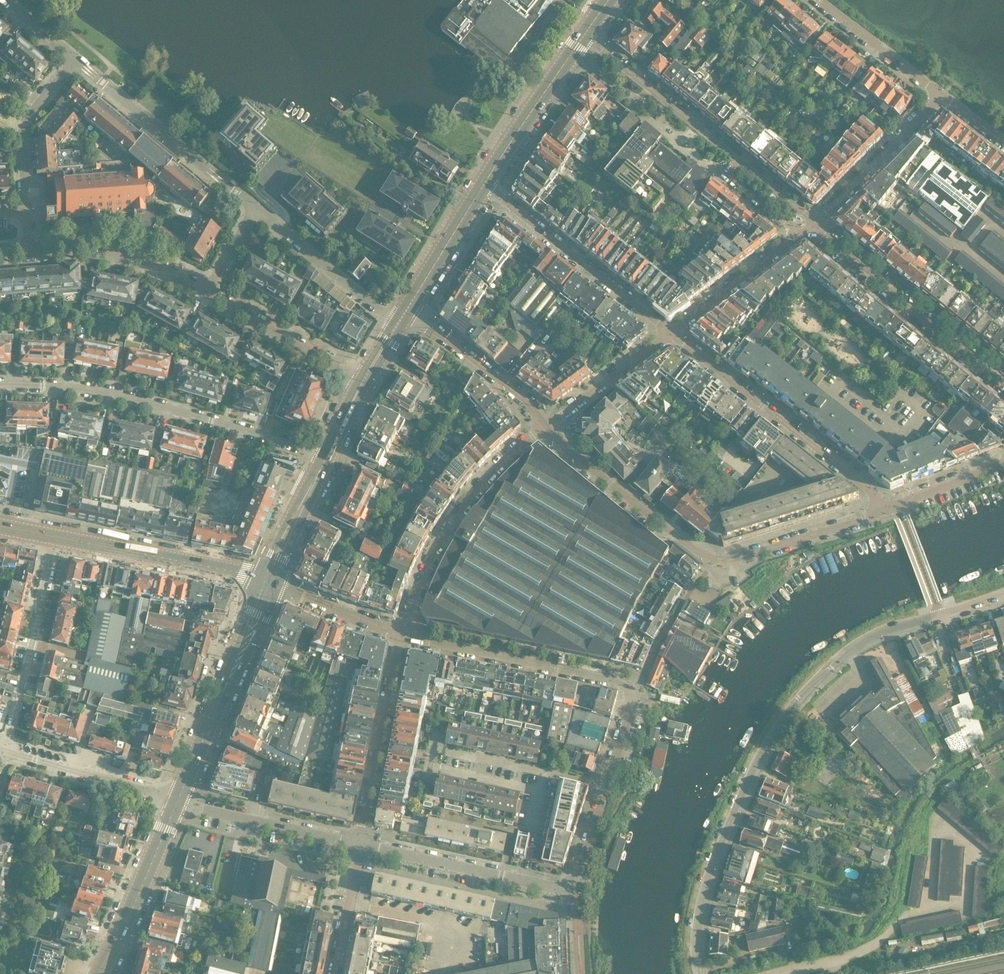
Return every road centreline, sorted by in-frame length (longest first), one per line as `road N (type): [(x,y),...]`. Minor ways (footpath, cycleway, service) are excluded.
road 1 (residential): [(700,973),(705,884),(763,747),(798,696),(850,649),(938,616)]
road 2 (residential): [(0,384),(118,395),(327,456)]
road 3 (residential): [(359,845),(568,891),(605,784)]
road 4 (residential): [(208,291),(255,209),(380,311),(403,316)]
road 5 (residential): [(891,507),(672,334)]
road 6 (residential): [(3,0),(75,60),(24,124),(27,212)]
road 7 (residential): [(547,426),(476,489),(450,525),(401,634)]
road 8 (residential): [(539,792),(430,768),(434,747),(544,771)]
road 9 (residential): [(1003,383),(815,226)]
road 10 (residential): [(401,634),(622,682),(631,691)]
road 11 (residential): [(672,334),(487,185)]
road 12 (residential): [(55,537),(4,751)]
road 13 (residential): [(547,426),(563,447),(716,560)]
road 14 (residential): [(401,634),(359,845)]
road 15 (tertiary): [(257,582),(55,537)]
road 16 (residential): [(740,161),(585,33)]
road 17 (residential): [(208,291),(113,249),(29,251)]
road 18 (residential): [(176,804),(359,845)]
road 19 (tertiary): [(103,973),(176,804)]
road 20 (residential): [(716,560),(748,557),(891,507)]
road 21 (residential): [(403,316),(443,337),(547,426)]
road 22 (residential): [(942,97),(815,226)]
road 23 (tertiary): [(485,183),(585,33)]
road 24 (residential): [(4,751),(176,804)]
road 25 (residential): [(363,380),(208,291)]
road 26 (residential): [(799,238),(672,334)]
road 27 (residential): [(818,0),(942,97)]
road 28 (tertiary): [(403,316),(485,183)]
road 29 (residential): [(547,426),(672,334)]
road 30 (residential): [(401,634),(276,589)]
road 31 (residential): [(359,845),(336,973)]
road 32 (tertiary): [(319,474),(257,582)]
road 33 (tertiary): [(221,700),(276,589)]
road 34 (tertiary): [(257,582),(221,700)]
road 35 (tertiary): [(276,589),(319,474)]
road 36 (residential): [(891,507),(1003,463)]

